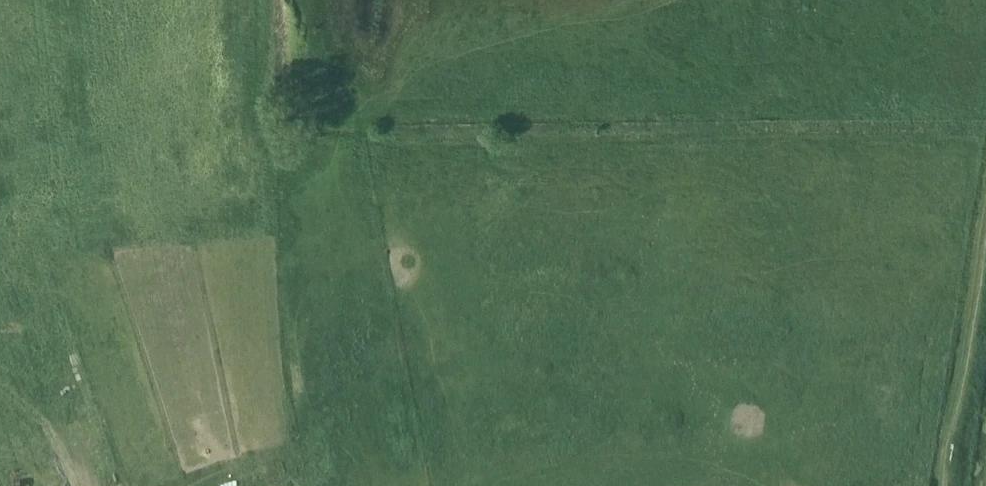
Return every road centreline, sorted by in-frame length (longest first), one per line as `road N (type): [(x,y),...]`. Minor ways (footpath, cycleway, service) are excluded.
road 1 (track): [(944,485),(985,212)]

